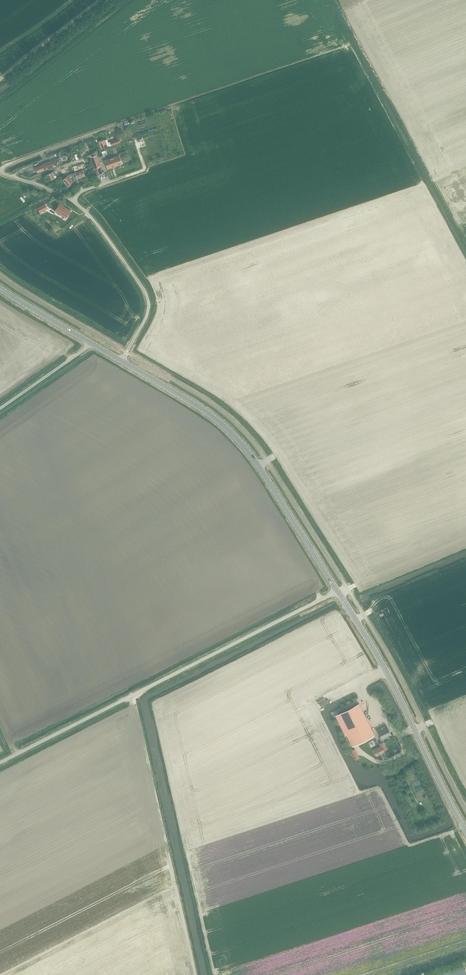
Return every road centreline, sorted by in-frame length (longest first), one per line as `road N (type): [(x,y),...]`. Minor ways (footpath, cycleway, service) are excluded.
road 1 (unclassified): [(0,763),(338,591)]
road 2 (secondary): [(338,591),(233,433),(122,361)]
road 3 (secondary): [(465,831),(338,591)]
road 4 (unclassified): [(122,361),(145,320),(148,298),(73,200)]
road 5 (tertiary): [(0,79),(100,0)]

